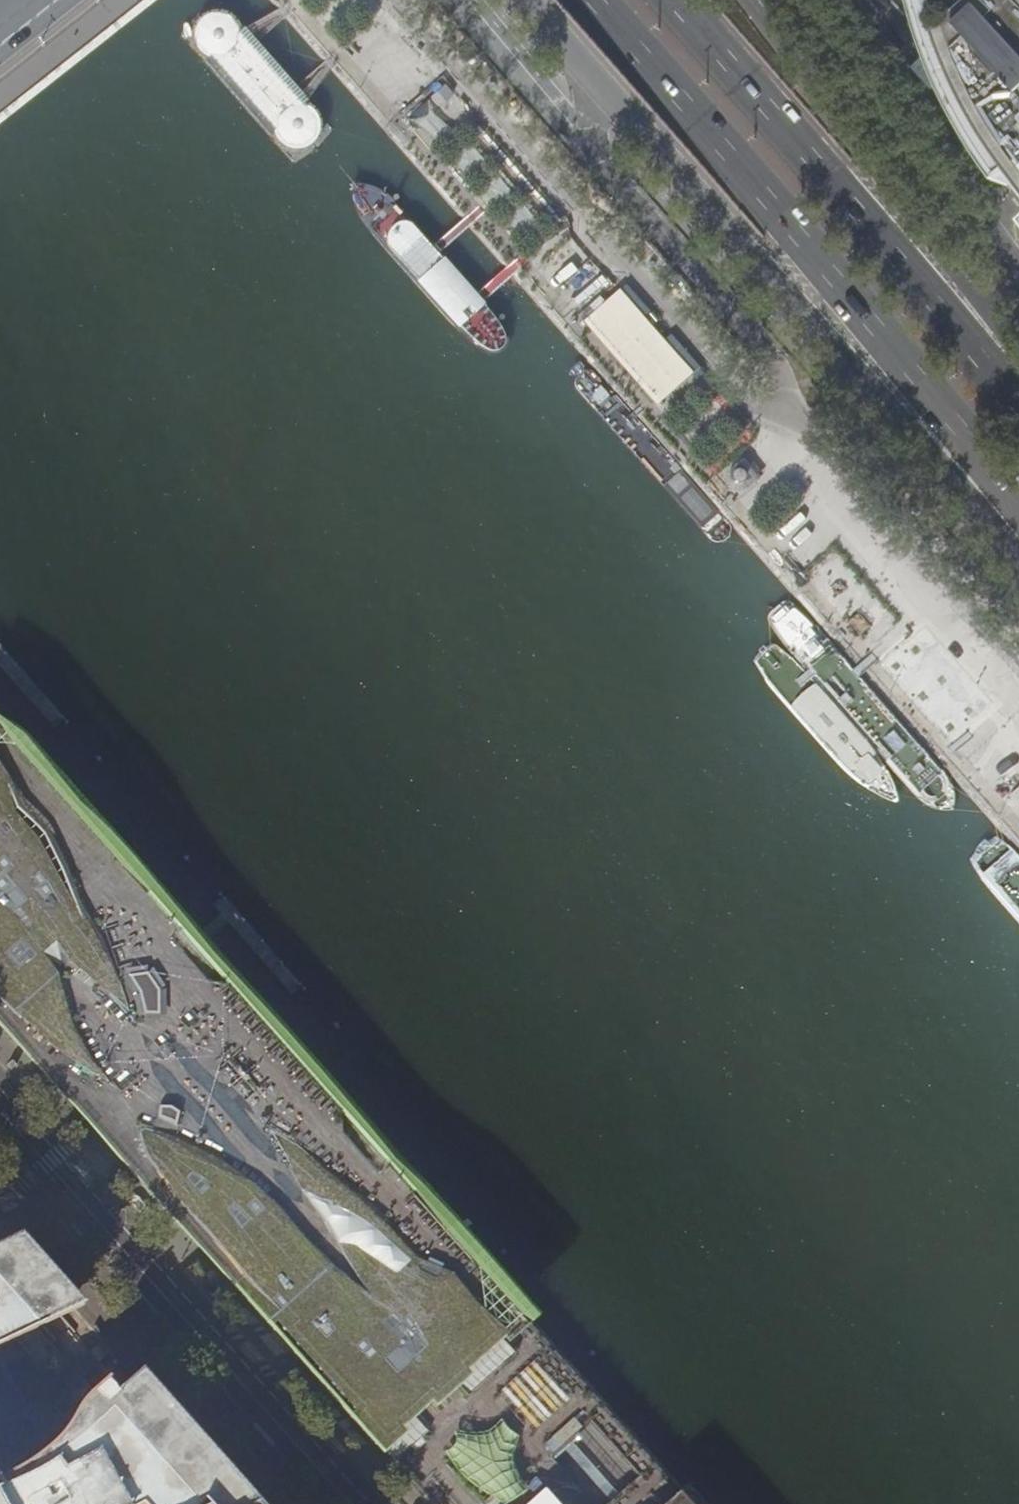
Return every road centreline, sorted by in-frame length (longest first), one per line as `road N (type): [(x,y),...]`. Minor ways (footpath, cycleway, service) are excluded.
road 1 (secondary): [(527,0),(941,463),(1018,527)]
road 2 (primary): [(595,0),(786,216),(1018,501)]
road 3 (primary): [(1018,406),(675,0)]
road 4 (primary): [(351,1503),(0,1108)]
road 5 (secondary): [(1018,345),(757,0)]
road 6 (tertiary): [(1018,291),(812,0)]

